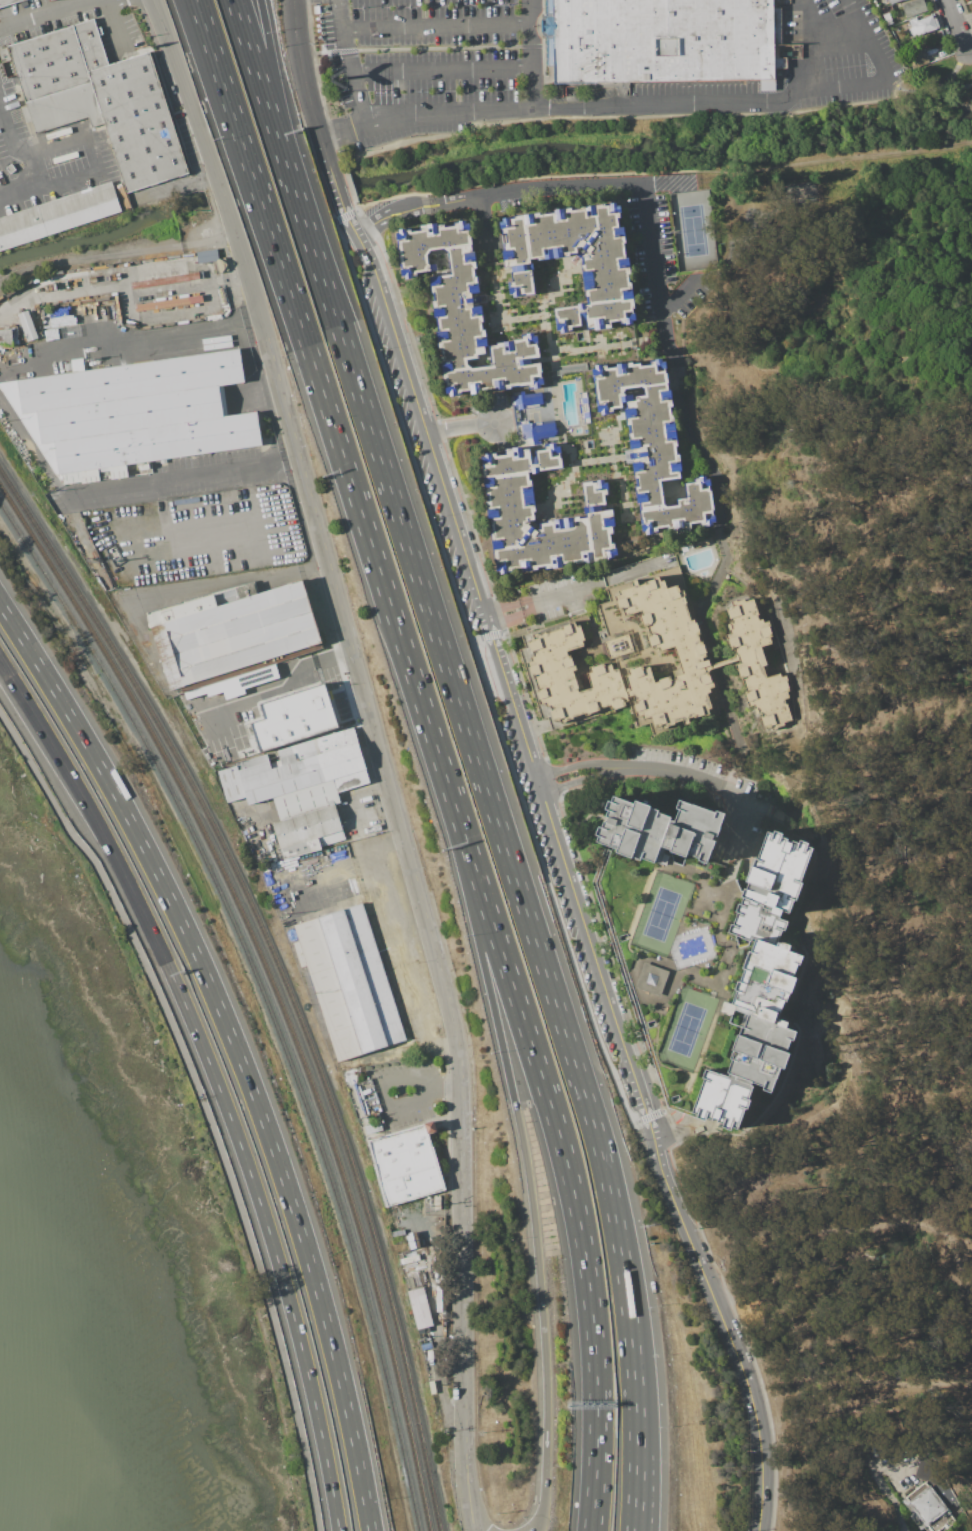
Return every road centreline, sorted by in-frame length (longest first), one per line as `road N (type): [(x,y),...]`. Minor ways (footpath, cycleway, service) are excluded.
road 1 (motorway): [(633,1530),(631,1343),(601,1155),(351,369)]
road 2 (tertiary): [(231,219),(449,992),(461,1055),(461,1218)]
road 3 (motorway): [(370,1527),(317,1290),(253,1093),(143,846),(21,638)]
road 4 (tertiary): [(647,1117),(384,304)]
road 5 (motorway): [(455,808),(559,1134),(580,1225),(596,1380),(591,1530)]
road 6 (motorway): [(455,808),(536,1241),(546,1394),(536,1530)]
road 7 (motorway): [(0,662),(167,966),(276,1259)]
road 8 (motorway): [(214,57),(396,622)]
road 9 (tertiary): [(759,1530),(754,1410),(659,1168),(647,1117)]
road 10 (tertiary): [(461,1218),(468,1506)]
road 11 (motorway): [(276,1259),(338,1530)]
road 12 (tertiary): [(152,0),(231,219)]
road 13 (tertiary): [(345,216),(305,84),(293,0)]
road 14 (motorway): [(351,369),(285,164)]
road 15 (motorway): [(396,622),(455,808)]
road 16 (motorway): [(285,164),(233,0)]
road 17 (motorway): [(285,164),(259,0)]
road 18 (motorway): [(647,1530),(633,1375)]

